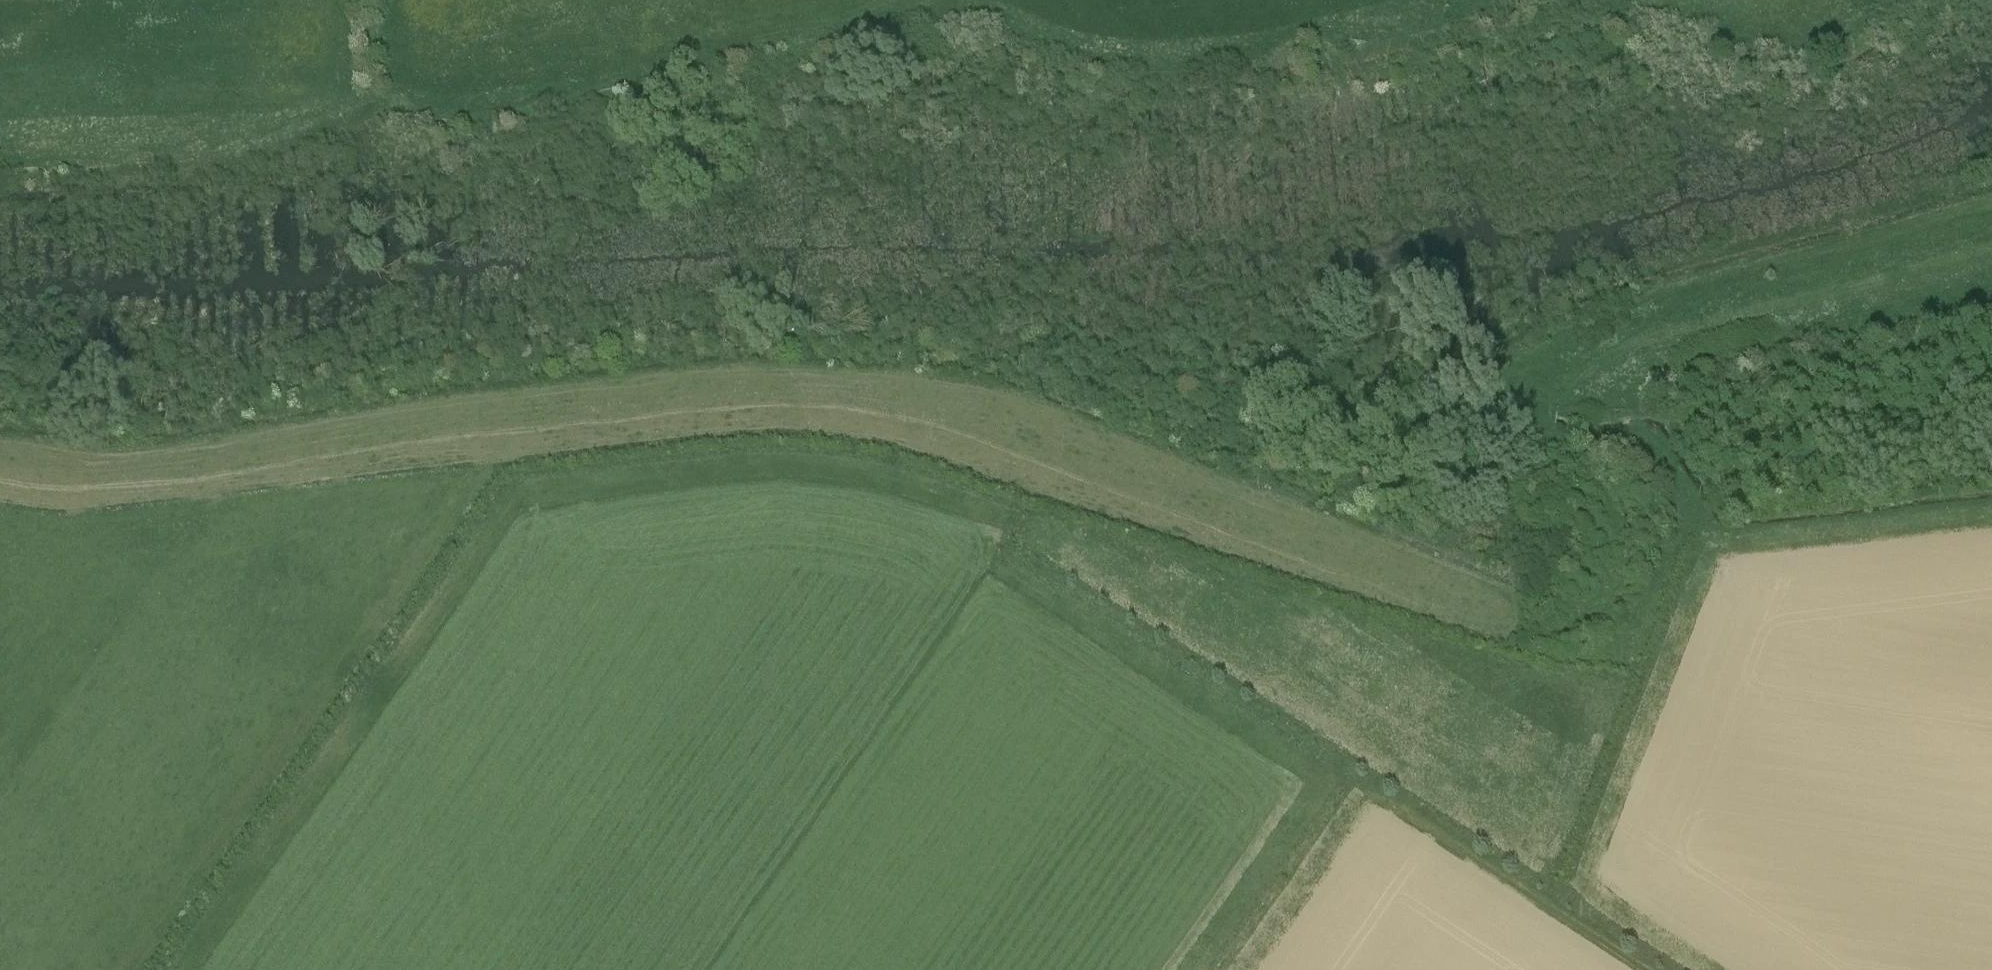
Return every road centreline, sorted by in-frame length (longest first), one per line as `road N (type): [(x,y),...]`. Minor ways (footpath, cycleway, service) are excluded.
road 1 (track): [(1650,969),(1253,714),(1214,728),(1043,969)]

